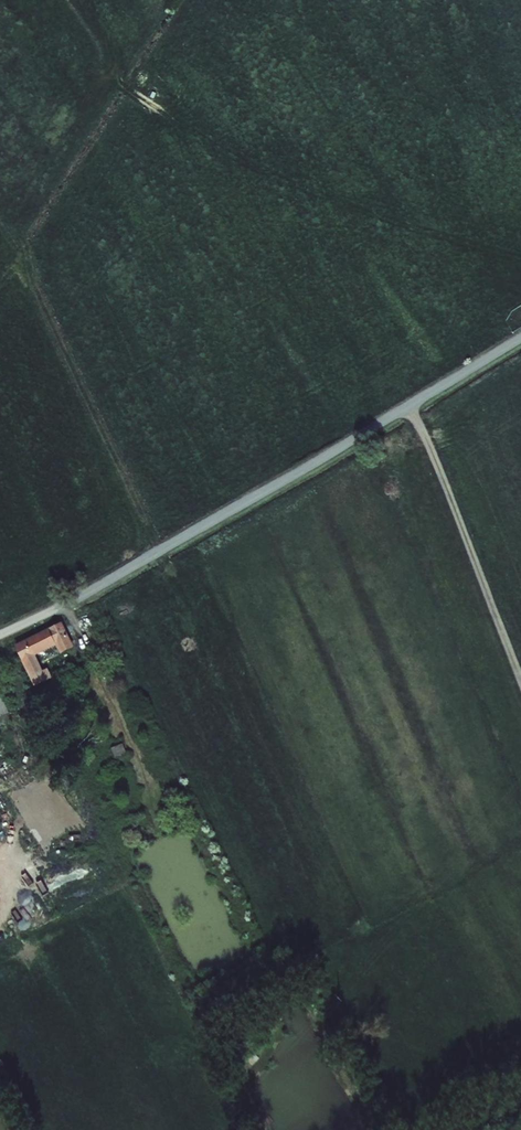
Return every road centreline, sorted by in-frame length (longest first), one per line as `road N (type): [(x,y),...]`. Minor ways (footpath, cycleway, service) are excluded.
road 1 (unclassified): [(520,338),(160,552),(0,636)]
road 2 (track): [(520,681),(411,404)]

